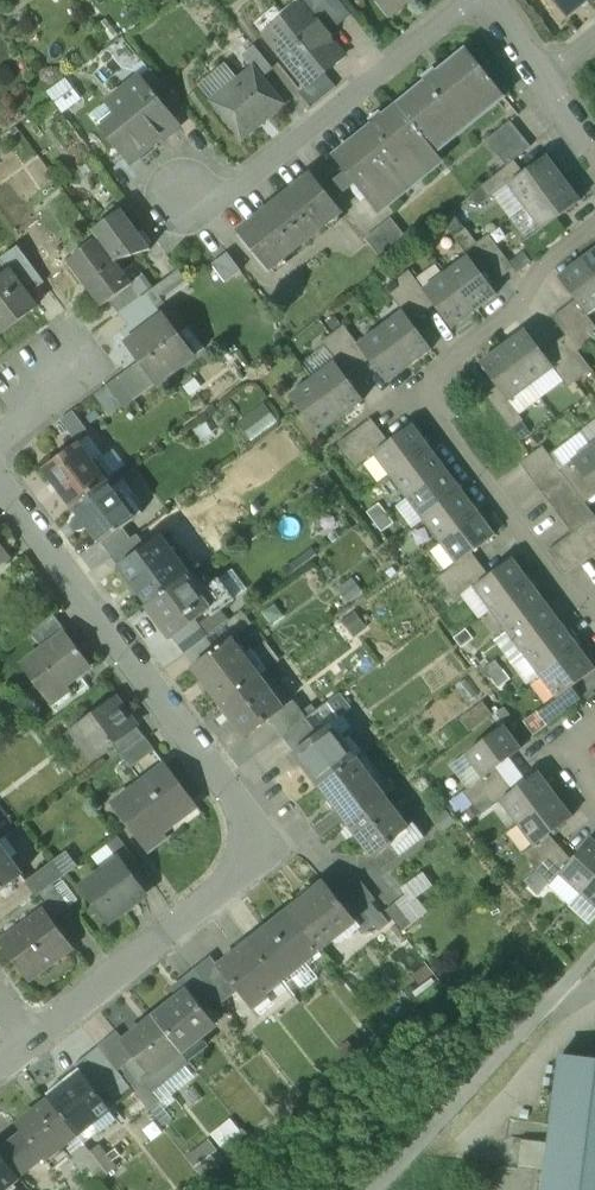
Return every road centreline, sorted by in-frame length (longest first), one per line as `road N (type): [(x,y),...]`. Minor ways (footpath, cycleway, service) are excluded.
road 1 (residential): [(32,1041),(277,844),(0,482)]
road 2 (residential): [(594,226),(541,268),(519,307),(414,389),(577,604),(594,607)]
road 3 (residential): [(461,0),(153,240)]
road 4 (residential): [(383,1189),(594,955)]

